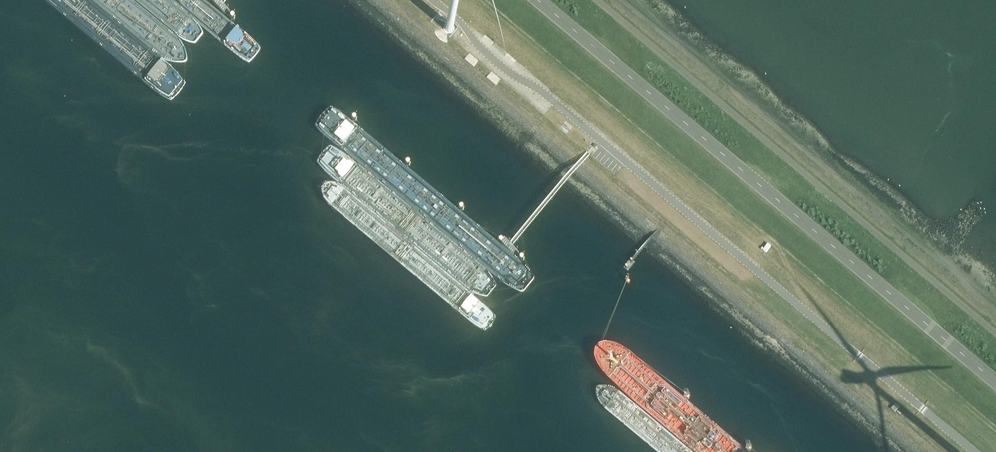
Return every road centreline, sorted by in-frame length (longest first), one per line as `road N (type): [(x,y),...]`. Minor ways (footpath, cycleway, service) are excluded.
road 1 (tertiary): [(995,381),(541,0)]

